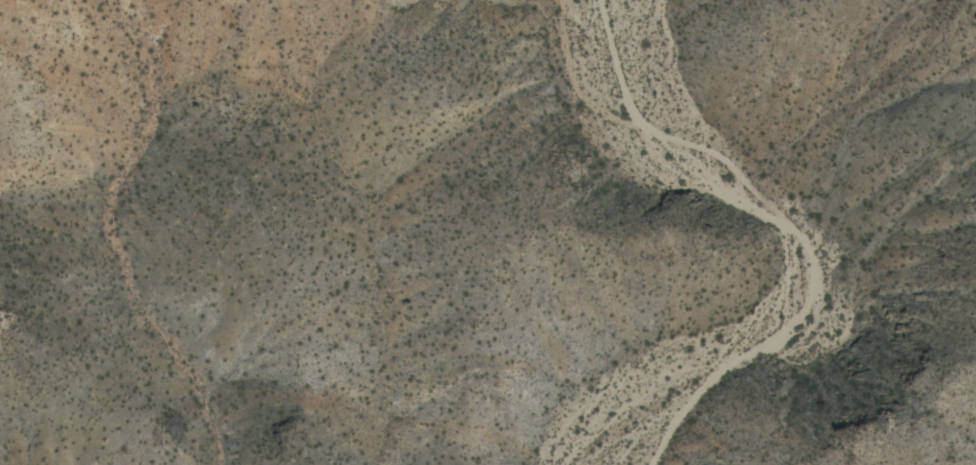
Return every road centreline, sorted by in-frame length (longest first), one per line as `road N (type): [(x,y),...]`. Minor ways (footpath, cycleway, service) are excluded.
road 1 (track): [(674,464),(803,339),(798,244),(756,181),(594,92),(573,61),(573,0)]

